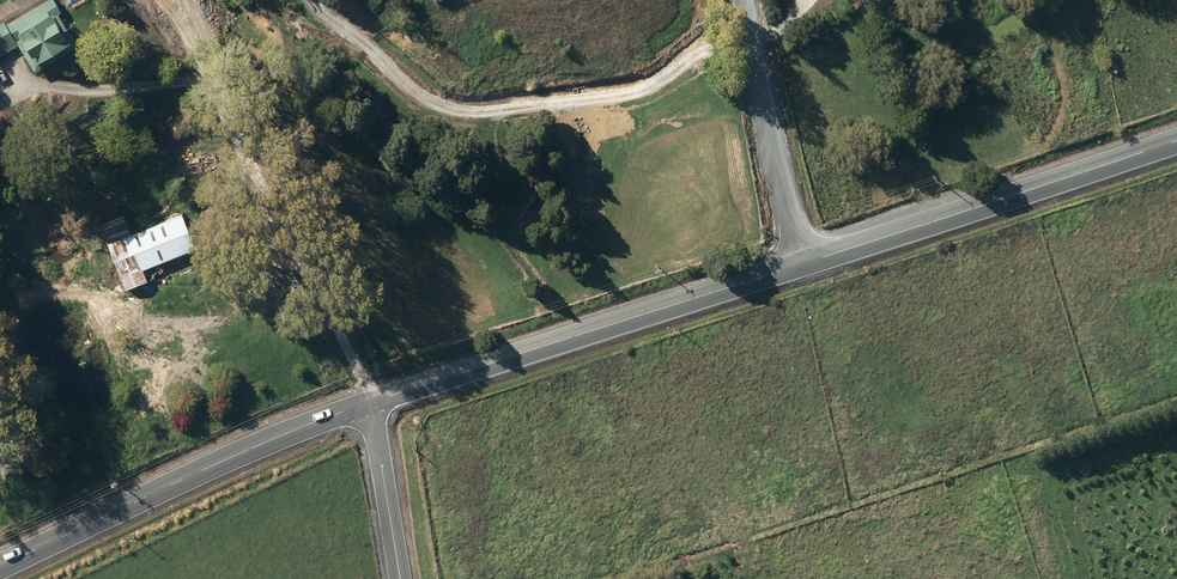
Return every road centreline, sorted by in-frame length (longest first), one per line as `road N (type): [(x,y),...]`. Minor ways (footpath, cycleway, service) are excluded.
road 1 (tertiary): [(797,260),(368,403)]
road 2 (tertiary): [(368,403),(247,451),(0,569)]
road 3 (tertiary): [(1176,135),(797,260)]
road 4 (unclassified): [(797,260),(742,0)]
road 5 (unclassified): [(401,578),(368,403)]

